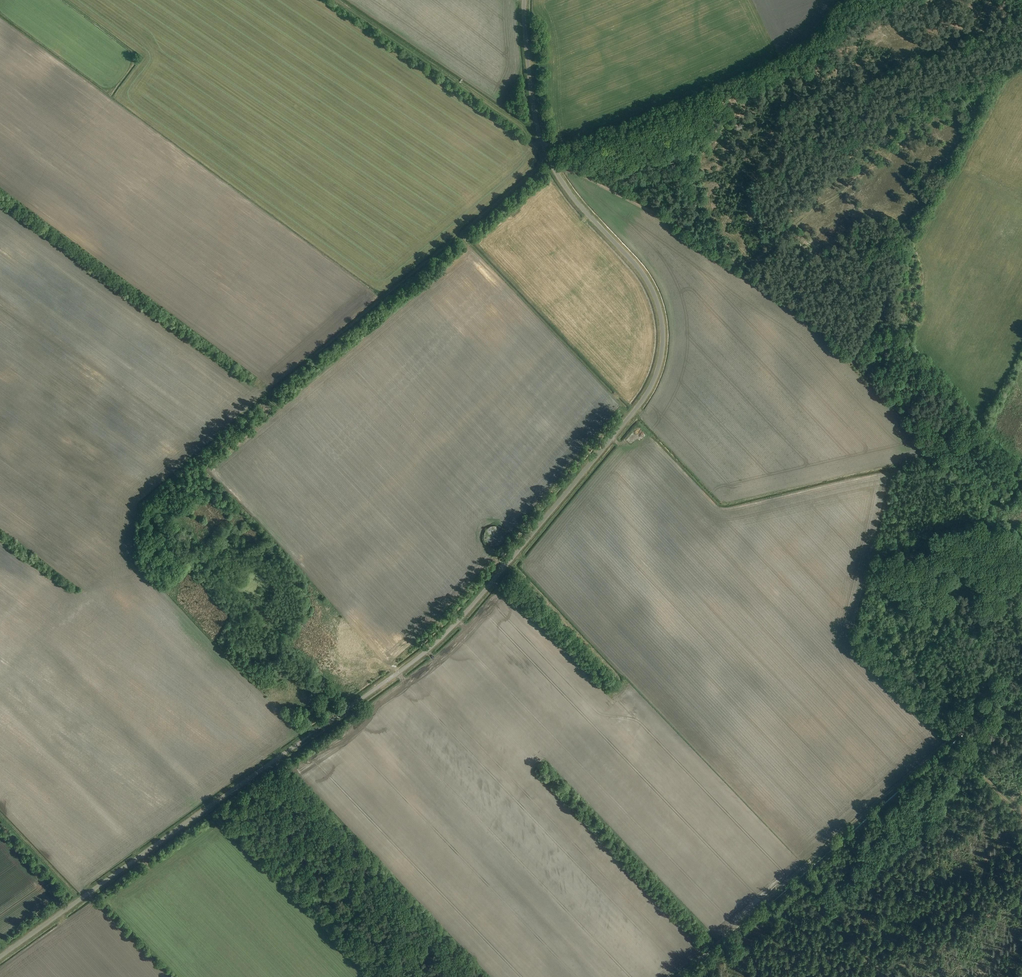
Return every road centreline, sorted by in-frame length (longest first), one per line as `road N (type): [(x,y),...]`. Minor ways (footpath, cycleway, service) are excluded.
road 1 (unclassified): [(0,957),(429,649),(649,389),(663,341),(660,310),(637,266),(577,202),(546,154),(530,88),(524,0)]
road 2 (track): [(970,441),(903,414),(825,334),(749,281),(726,253),(551,164)]
road 3 (track): [(1021,676),(679,976)]
road 4 (track): [(743,269),(887,161),(949,101),(1021,65)]
road 5 (track): [(852,364),(1004,71)]
road 6 (track): [(244,782),(302,796),(331,816),(397,903),(431,924),(479,976)]

